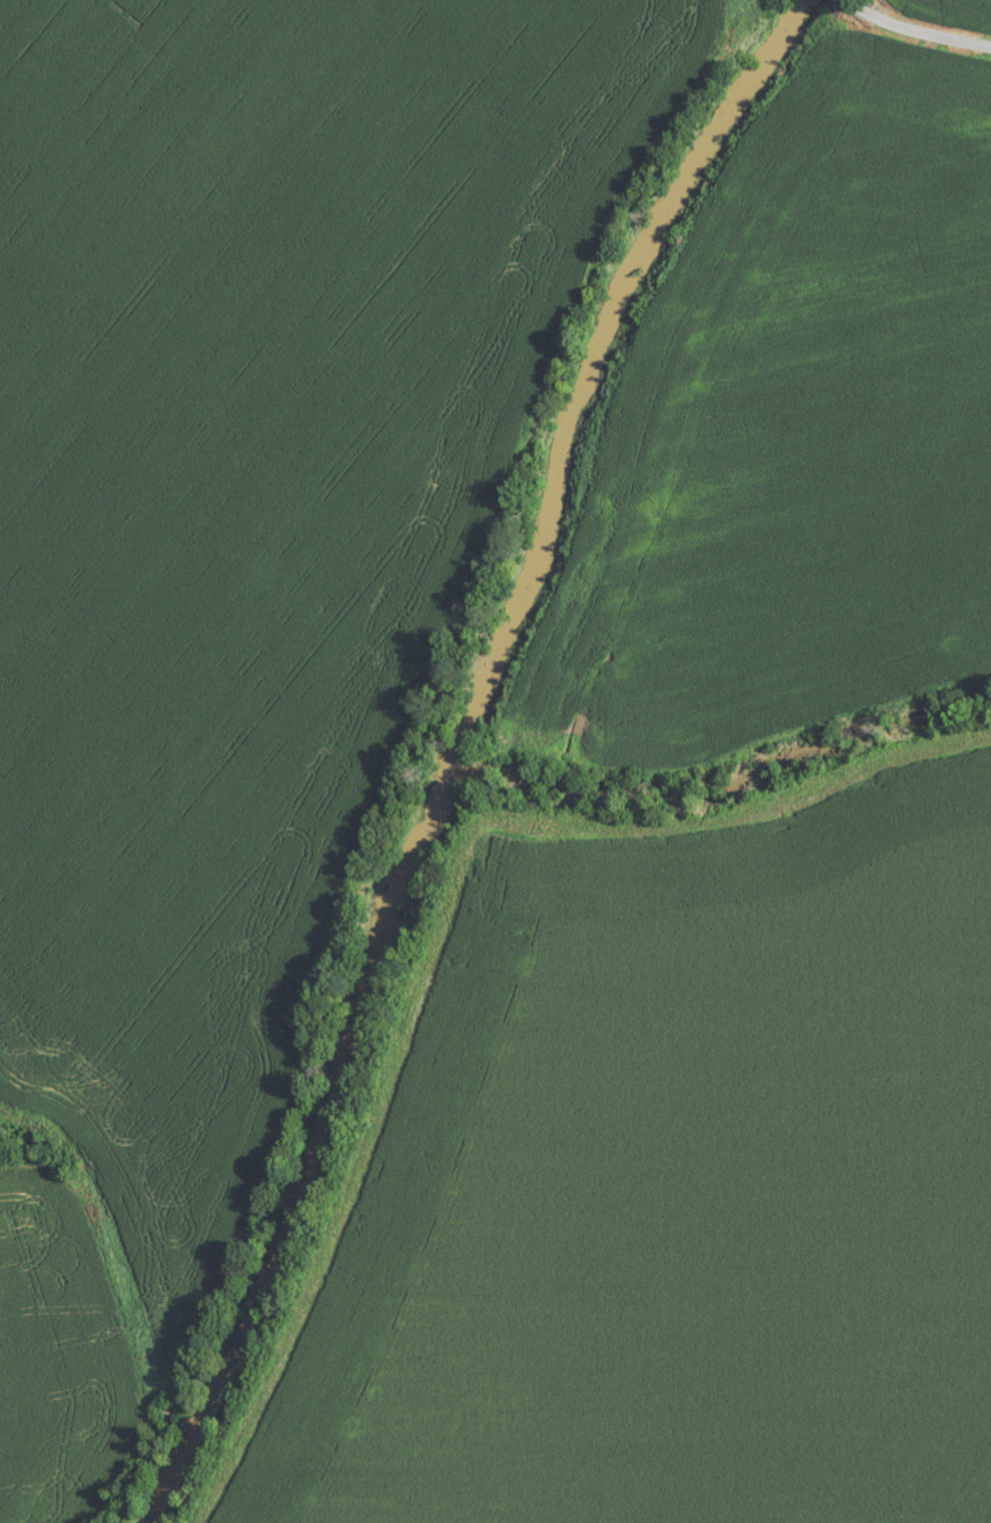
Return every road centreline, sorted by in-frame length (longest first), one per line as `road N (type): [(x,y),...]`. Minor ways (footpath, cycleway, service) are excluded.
road 1 (residential): [(990,49),(894,25),(847,0)]

